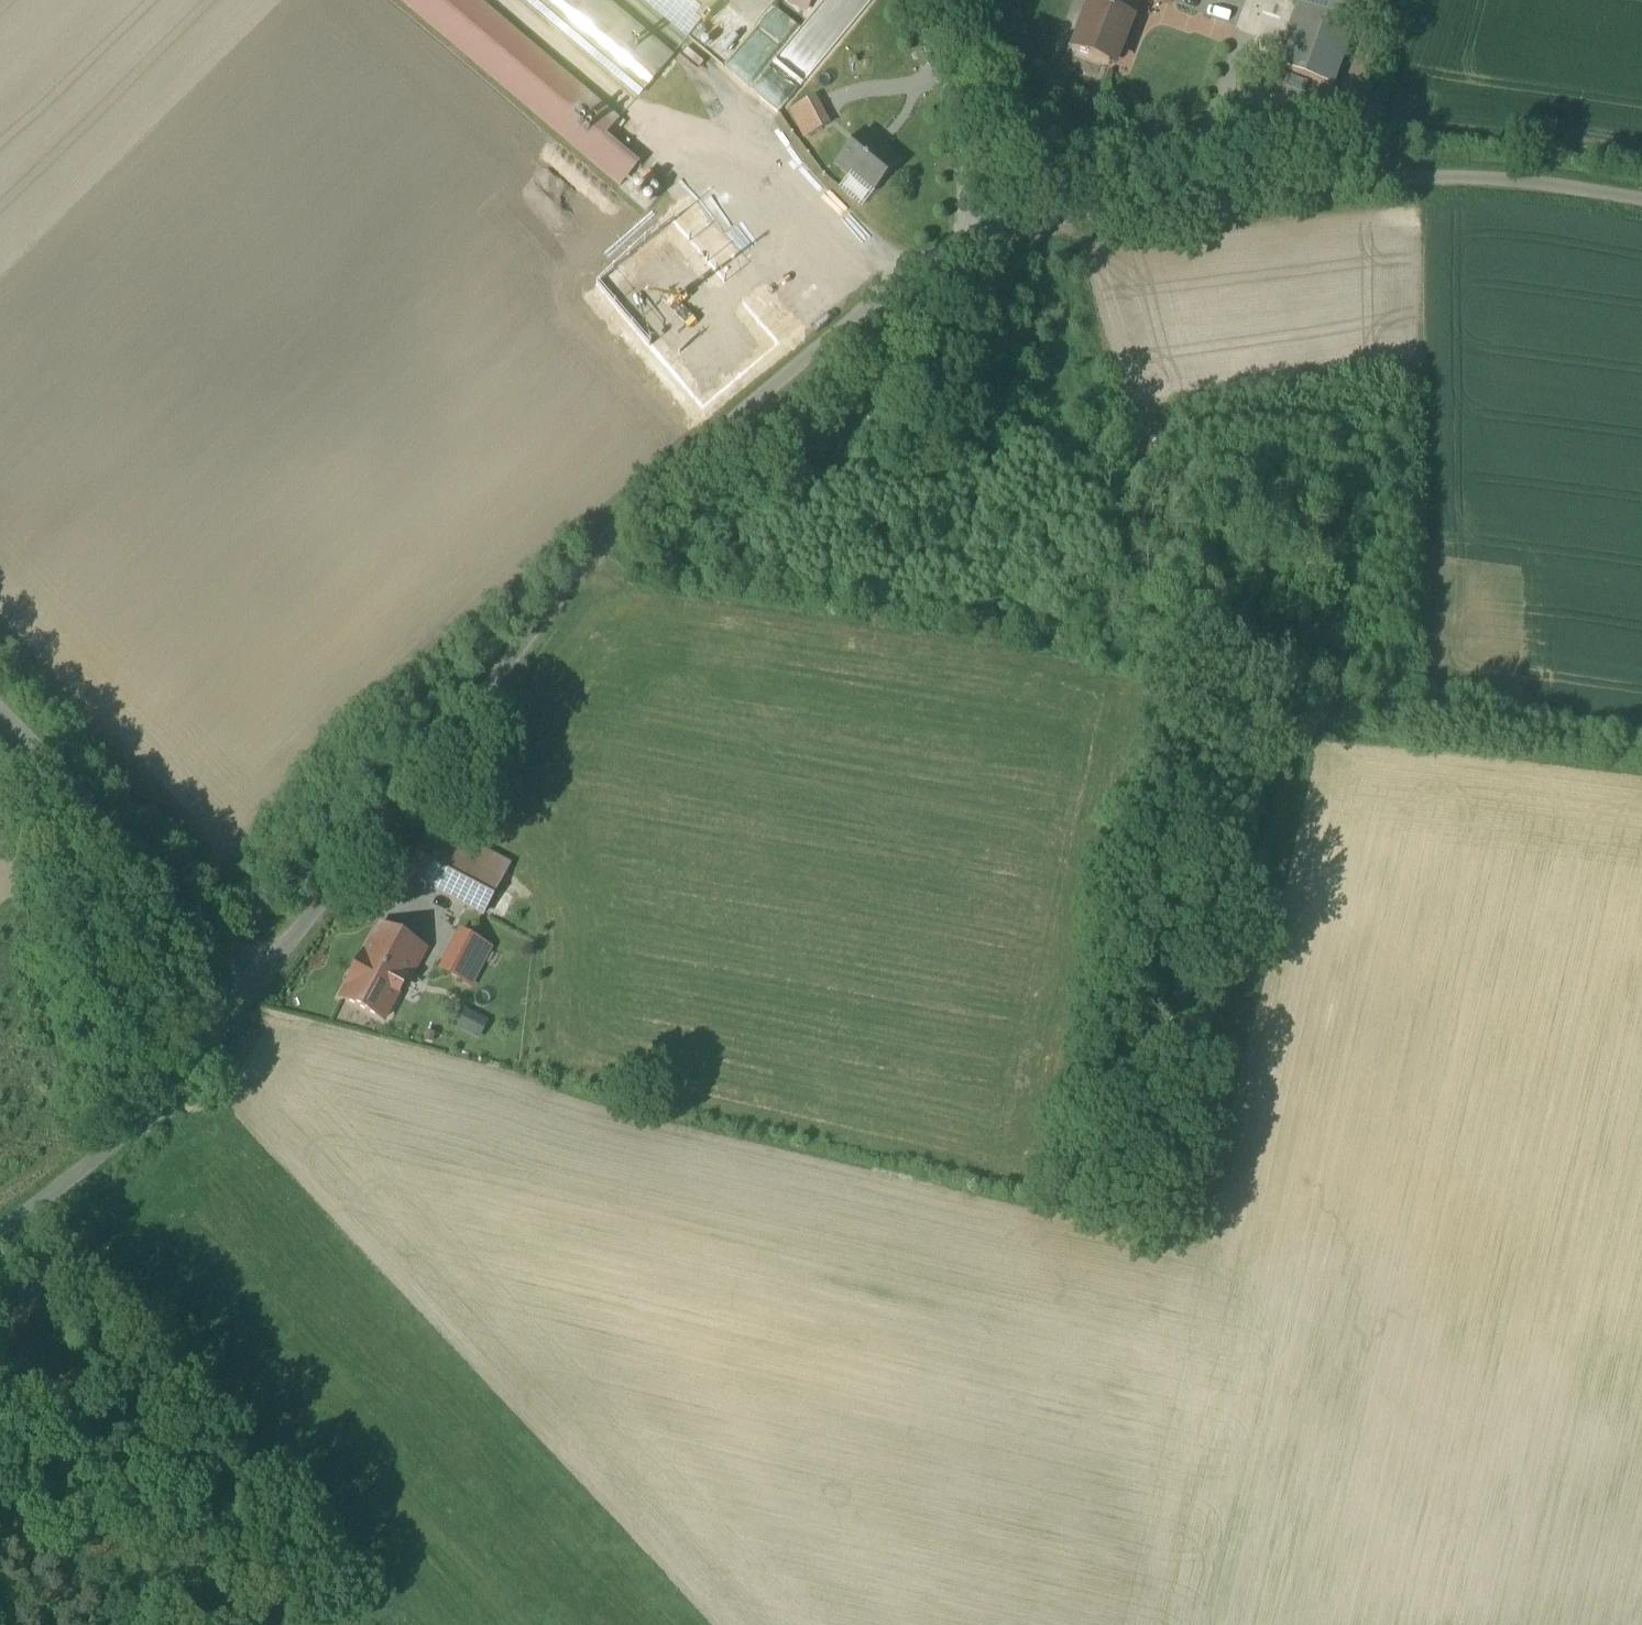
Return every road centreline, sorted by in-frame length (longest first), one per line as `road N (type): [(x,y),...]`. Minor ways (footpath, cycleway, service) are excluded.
road 1 (residential): [(261,981),(553,606),(653,491),(843,332),(937,263),(976,246)]
road 2 (residential): [(976,246),(1083,216),(1364,183),(1467,179),(1641,201)]
road 3 (unclassified): [(0,710),(261,981)]
road 4 (unclassified): [(0,1235),(178,1089),(261,981)]
road 5 (unclassified): [(976,246),(948,108),(909,0)]

